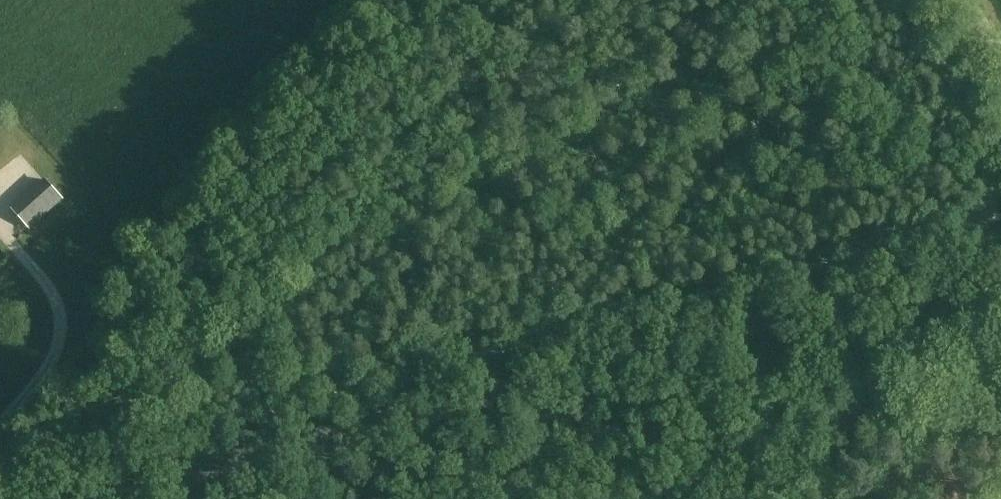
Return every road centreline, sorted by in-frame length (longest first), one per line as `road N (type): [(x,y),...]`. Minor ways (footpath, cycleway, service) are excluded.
road 1 (tertiary): [(96,498),(1000,256)]
road 2 (track): [(0,225),(47,284),(62,320),(55,352),(0,425)]
road 3 (track): [(1000,439),(951,375),(830,302)]

